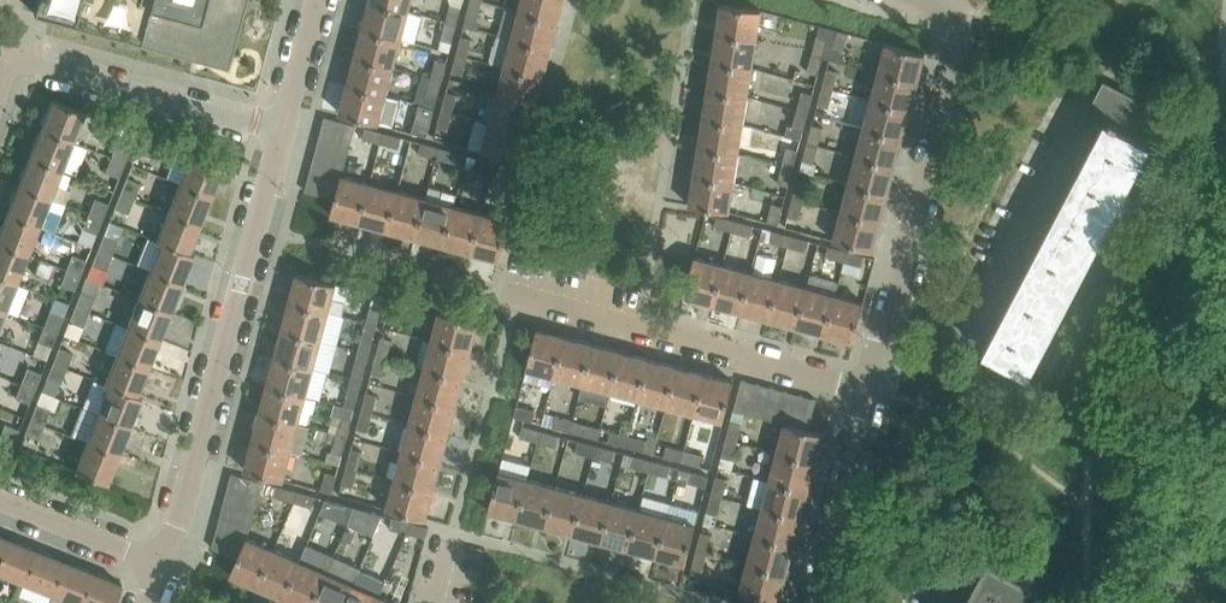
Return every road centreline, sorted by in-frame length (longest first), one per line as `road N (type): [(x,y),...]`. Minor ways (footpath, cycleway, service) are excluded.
road 1 (residential): [(162,564),(279,128)]
road 2 (residential): [(869,388),(496,289)]
road 3 (residential): [(888,314),(960,46),(959,21),(919,0)]
road 4 (residential): [(888,314),(971,330),(1080,115)]
road 5 (residential): [(279,128),(42,64),(22,62),(0,92)]
road 6 (residential): [(809,602),(869,388)]
road 7 (tertiary): [(1225,387),(1169,602)]
road 8 (residential): [(162,564),(0,500)]
road 9 (residential): [(279,128),(315,0)]

